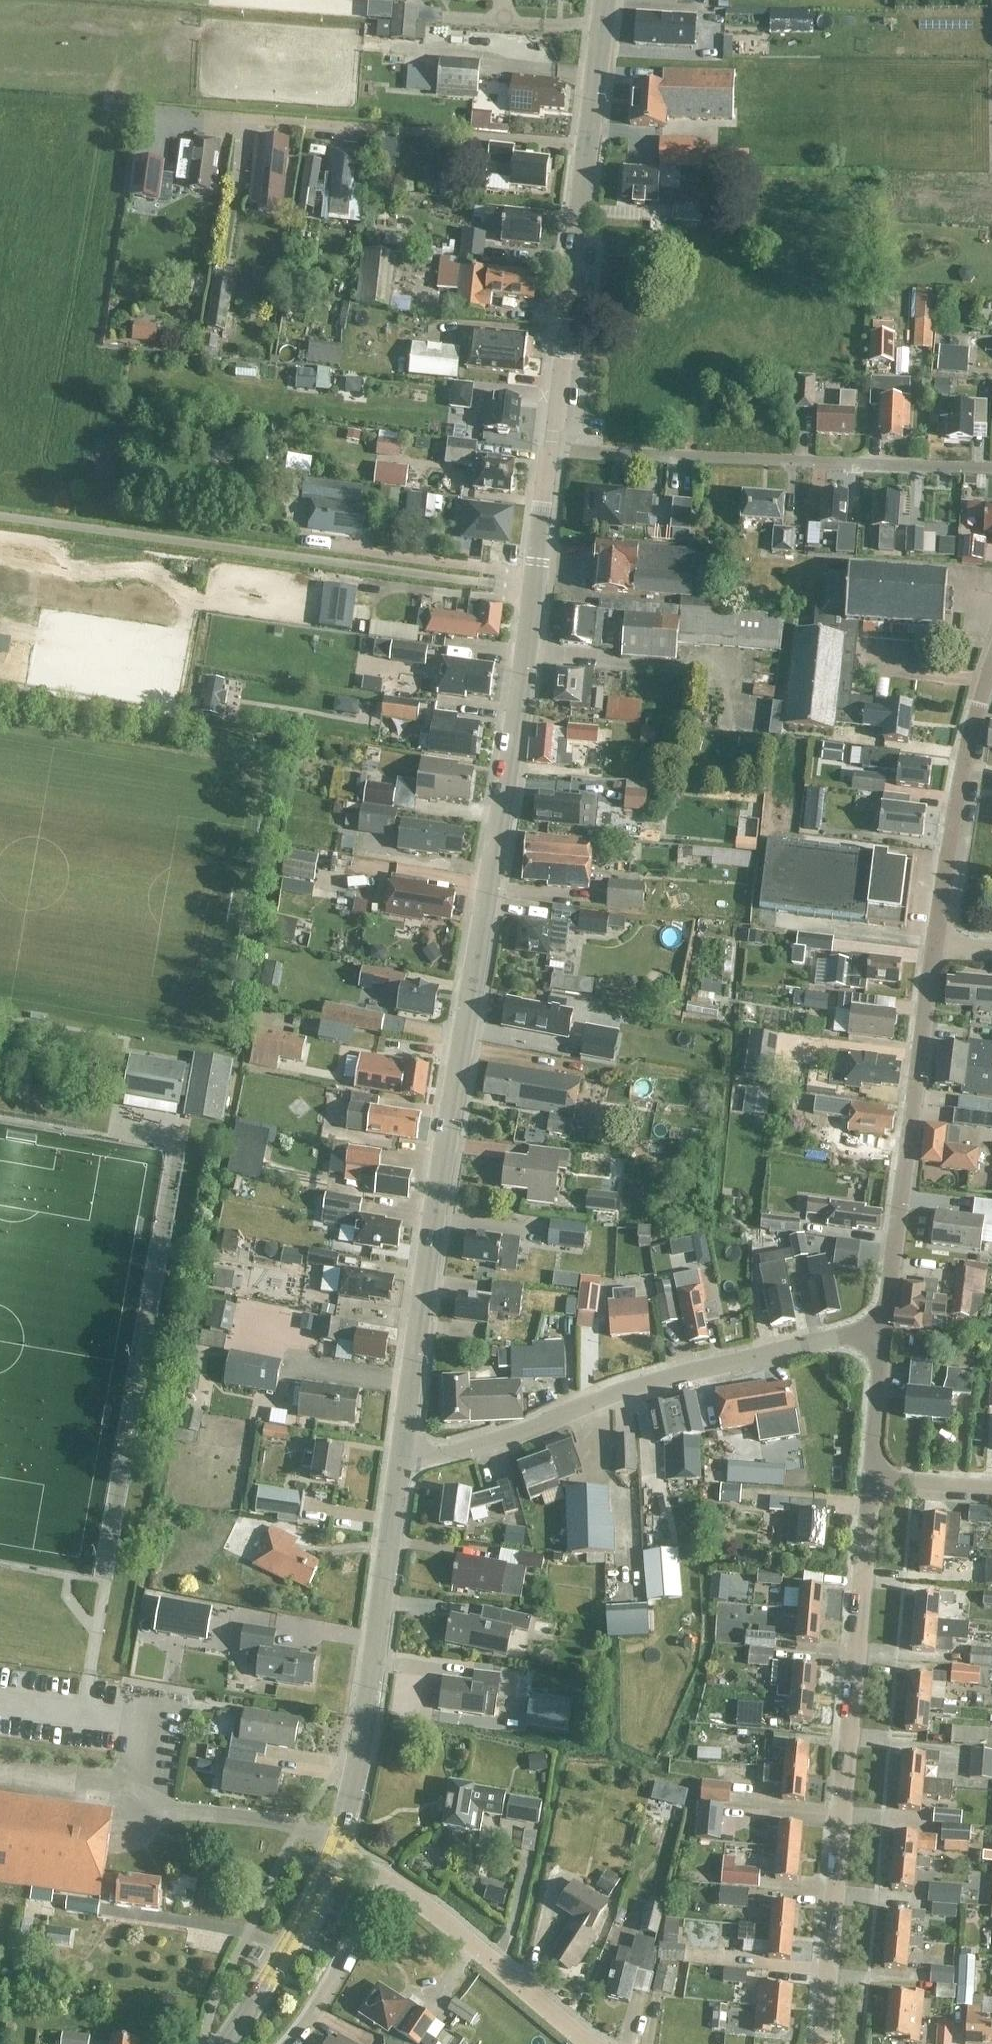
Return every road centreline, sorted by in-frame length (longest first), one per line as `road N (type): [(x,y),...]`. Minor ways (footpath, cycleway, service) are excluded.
road 1 (secondary): [(549,451),(402,1456)]
road 2 (residential): [(822,2043),(869,1486)]
road 3 (residential): [(402,1456),(447,1454),(534,1429),(703,1368),(840,1336),(883,1336)]
road 4 (secondary): [(605,0),(549,451)]
road 5 (residential): [(991,467),(549,451)]
road 6 (residential): [(883,1336),(934,946)]
road 7 (residential): [(934,946),(972,727),(991,662)]
road 8 (residential): [(594,2043),(385,1880)]
road 9 (secondary): [(402,1456),(366,1697)]
road 10 (secondary): [(228,2043),(337,1851)]
road 11 (residential): [(287,2043),(385,1880)]
road 12 (secondary): [(337,1851),(366,1697)]
road 13 (residential): [(869,1486),(883,1336)]
road 14 (residential): [(991,1492),(869,1486)]

